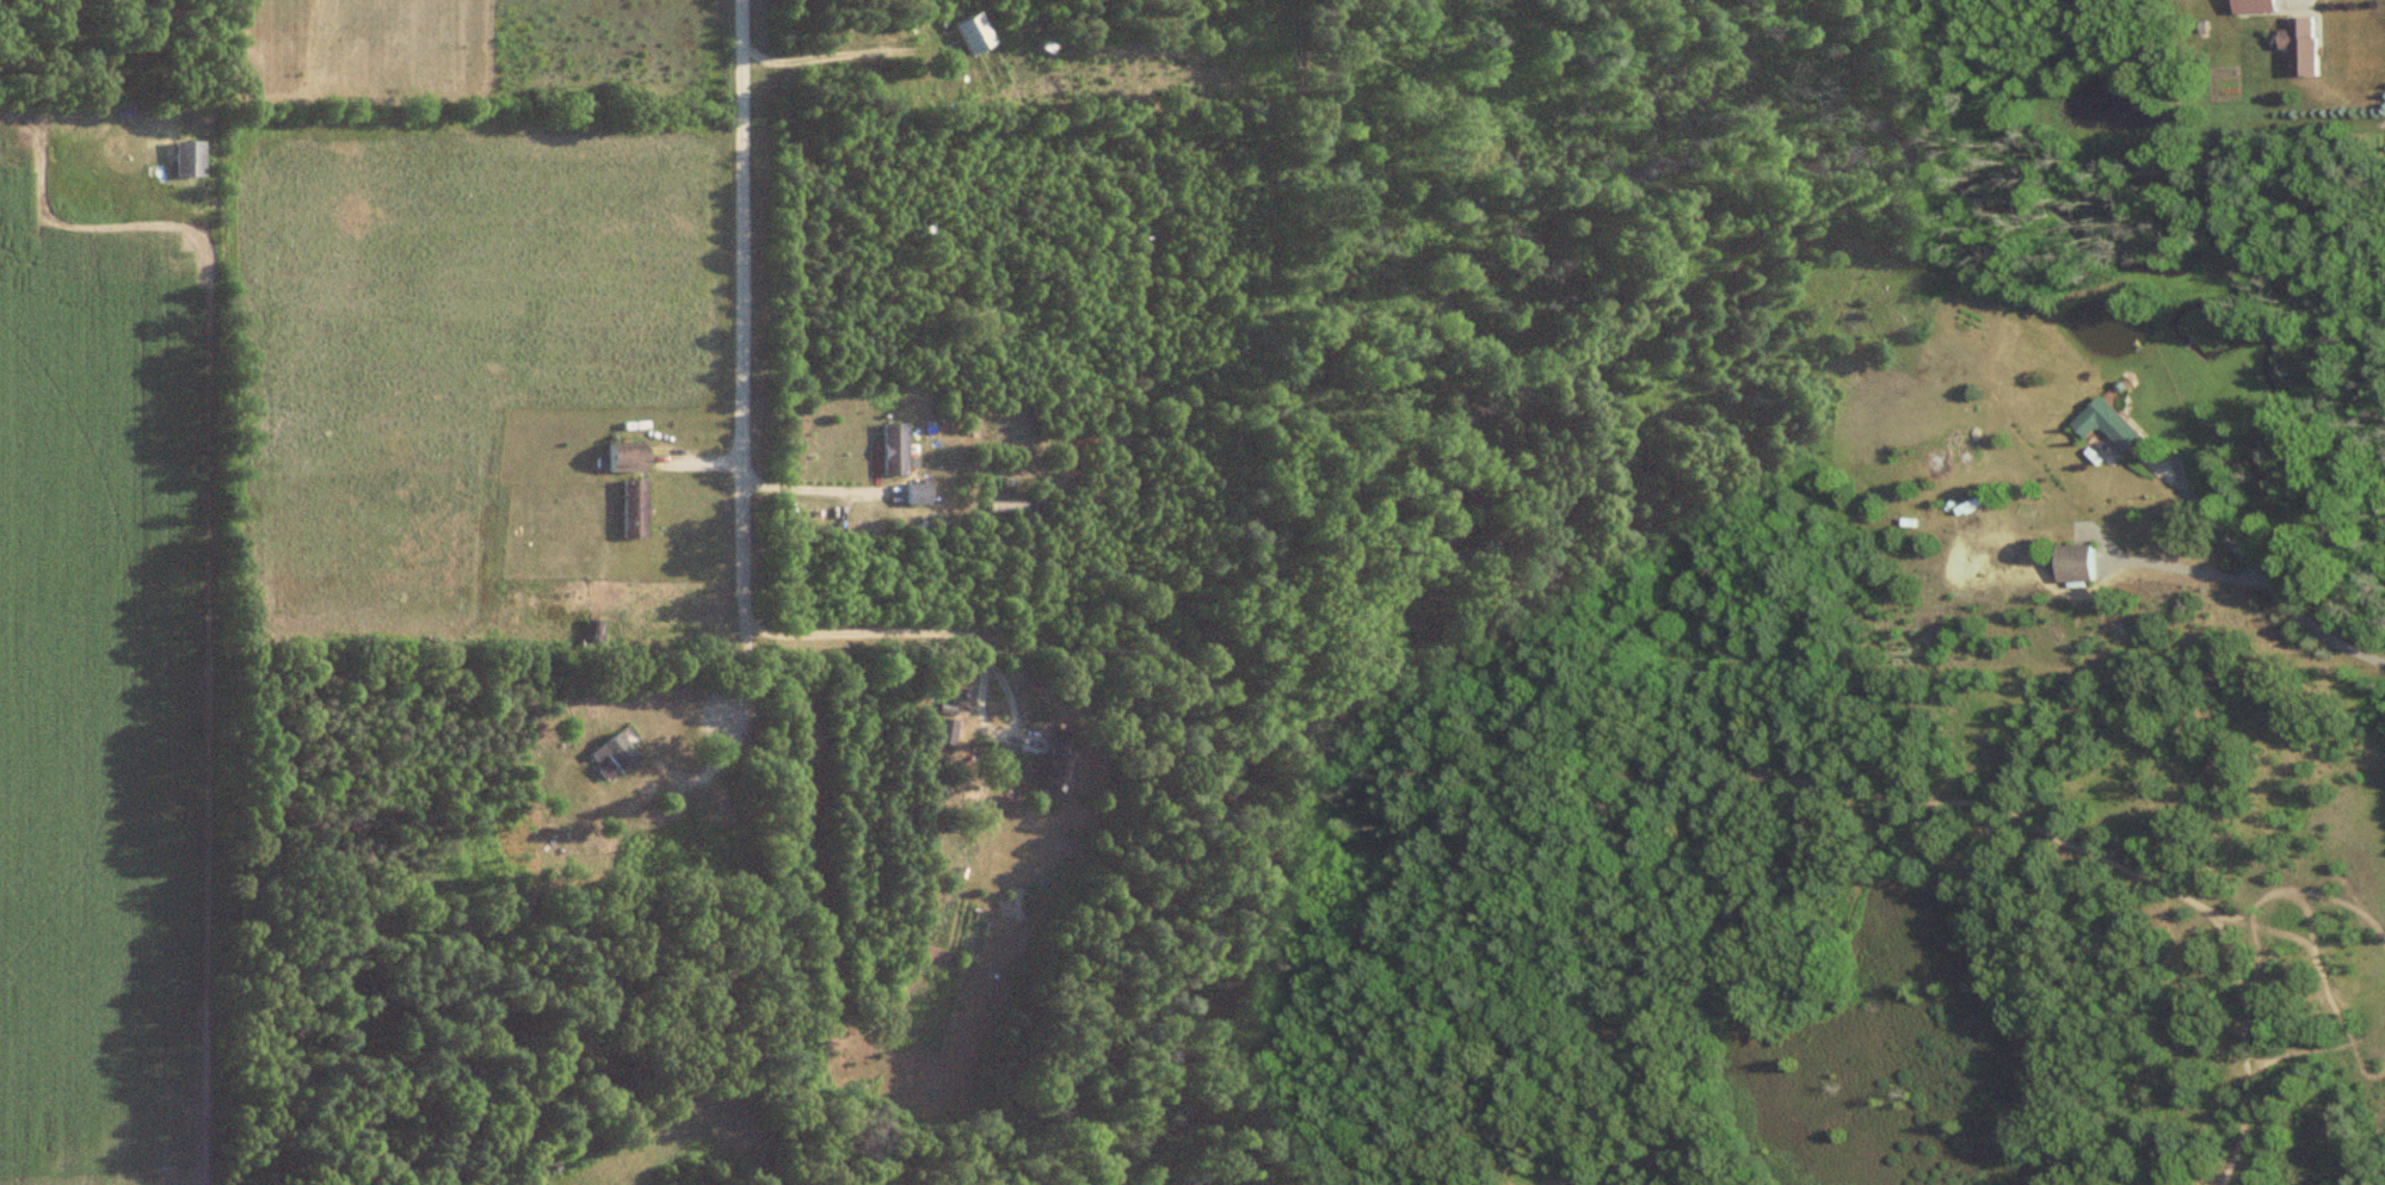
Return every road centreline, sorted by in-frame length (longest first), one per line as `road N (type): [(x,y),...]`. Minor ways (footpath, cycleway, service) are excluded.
road 1 (residential): [(737,0),(741,621)]

